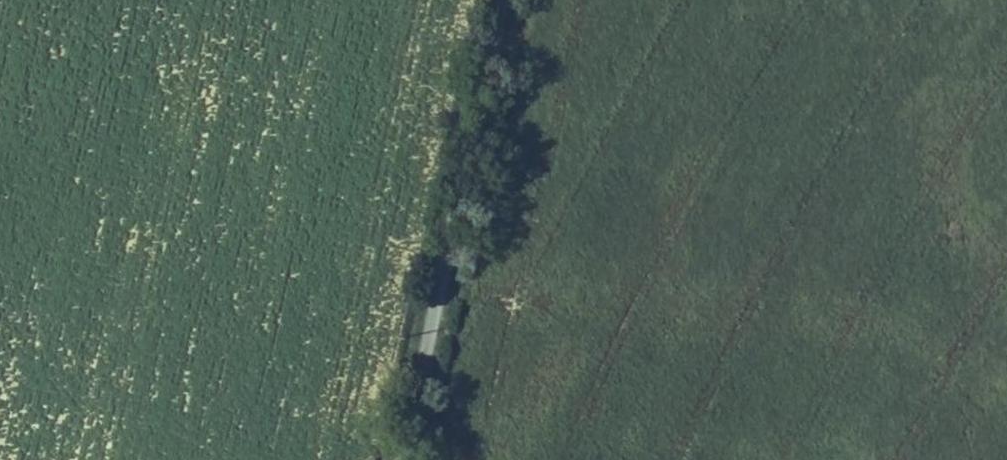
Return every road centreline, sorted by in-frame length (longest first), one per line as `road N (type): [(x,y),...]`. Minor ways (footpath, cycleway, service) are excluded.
road 1 (track): [(400,459),(503,0)]

